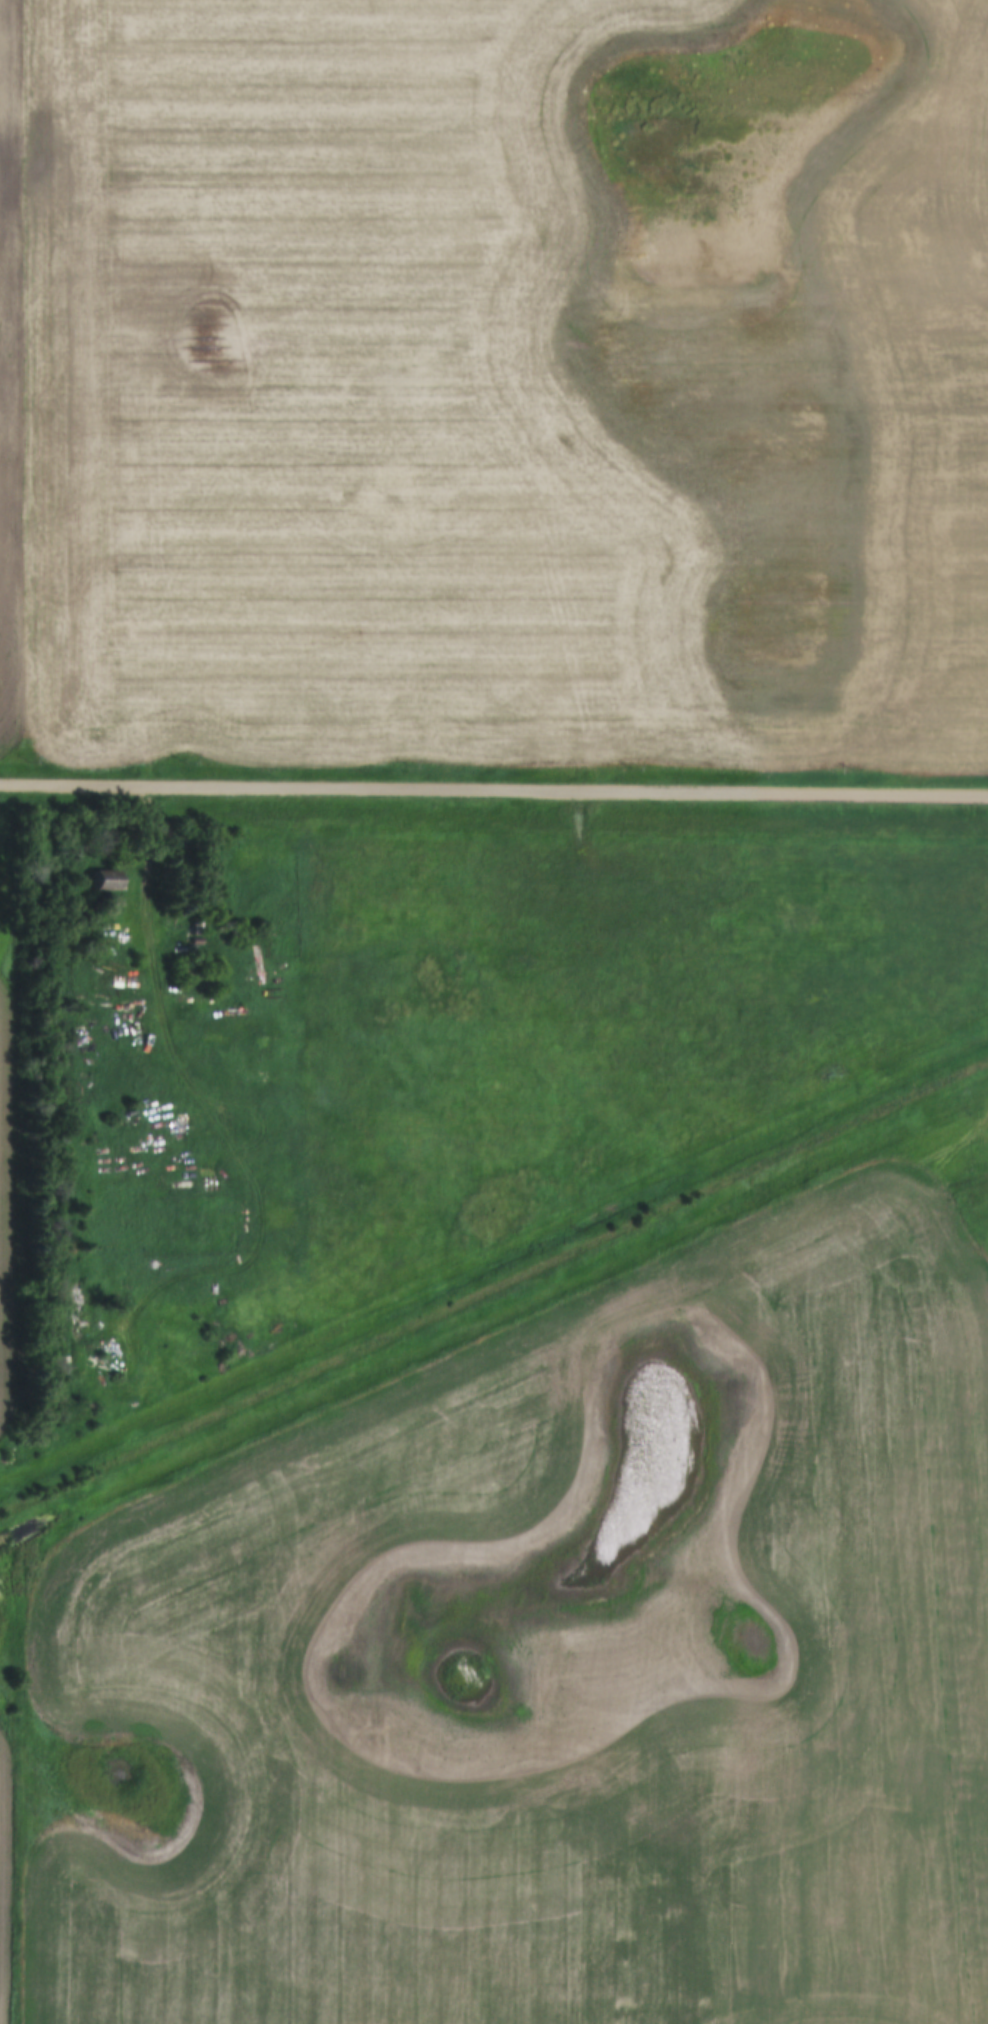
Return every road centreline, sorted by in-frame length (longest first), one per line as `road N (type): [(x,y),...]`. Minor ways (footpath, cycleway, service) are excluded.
road 1 (residential): [(0,787),(987,795)]

